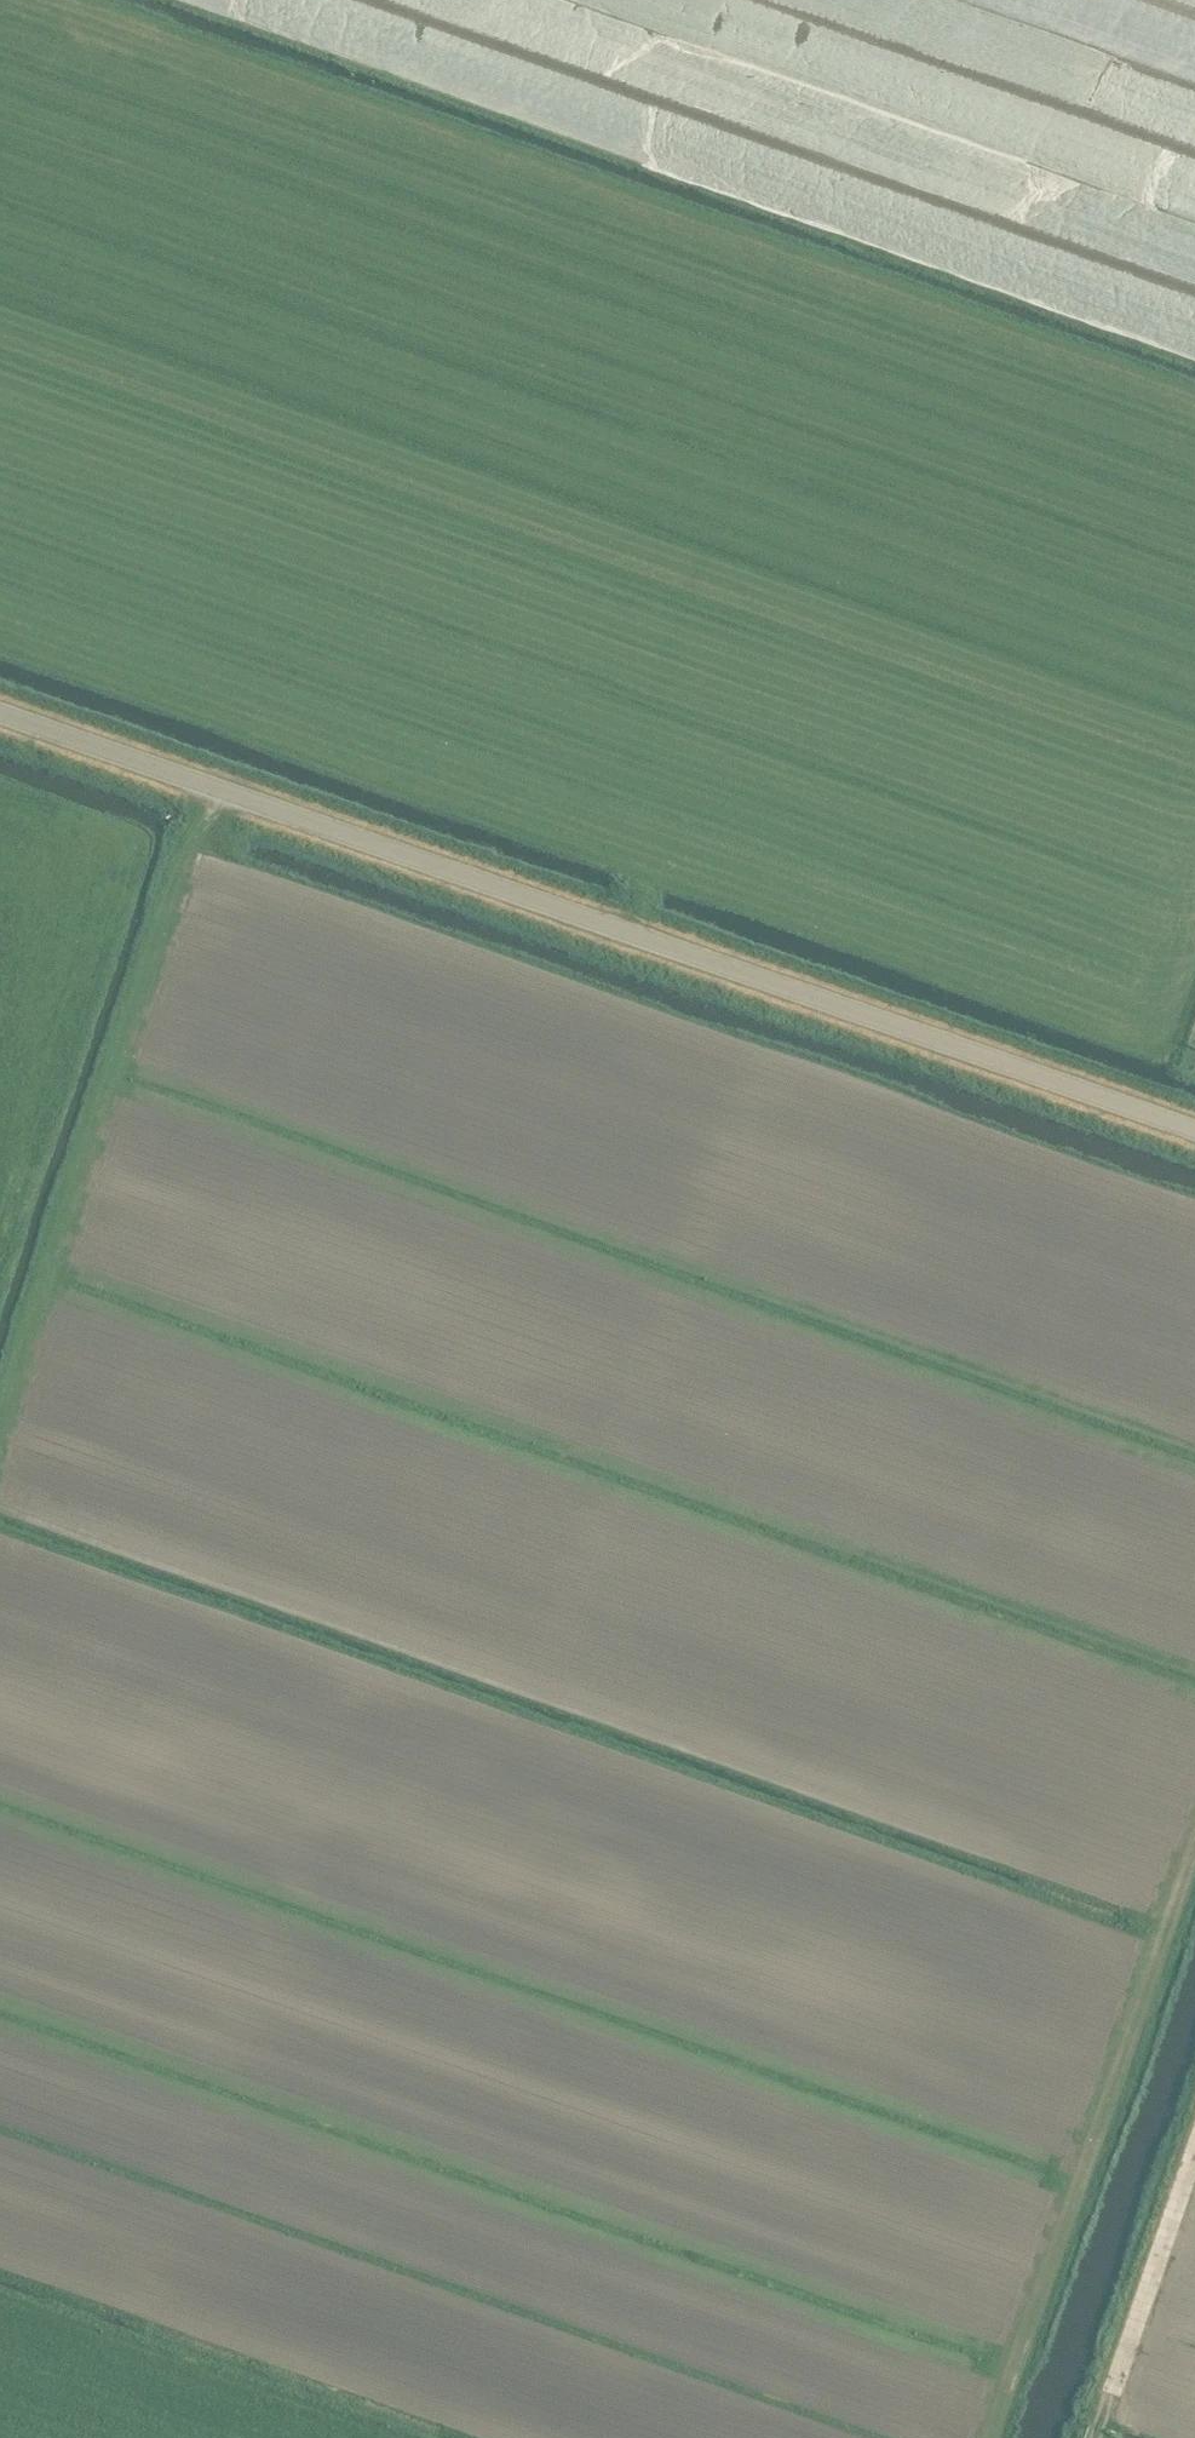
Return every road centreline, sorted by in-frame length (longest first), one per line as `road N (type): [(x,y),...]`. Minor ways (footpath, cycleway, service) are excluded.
road 1 (unclassified): [(1194,1127),(0,718)]
road 2 (track): [(978,2437),(1194,1805)]

